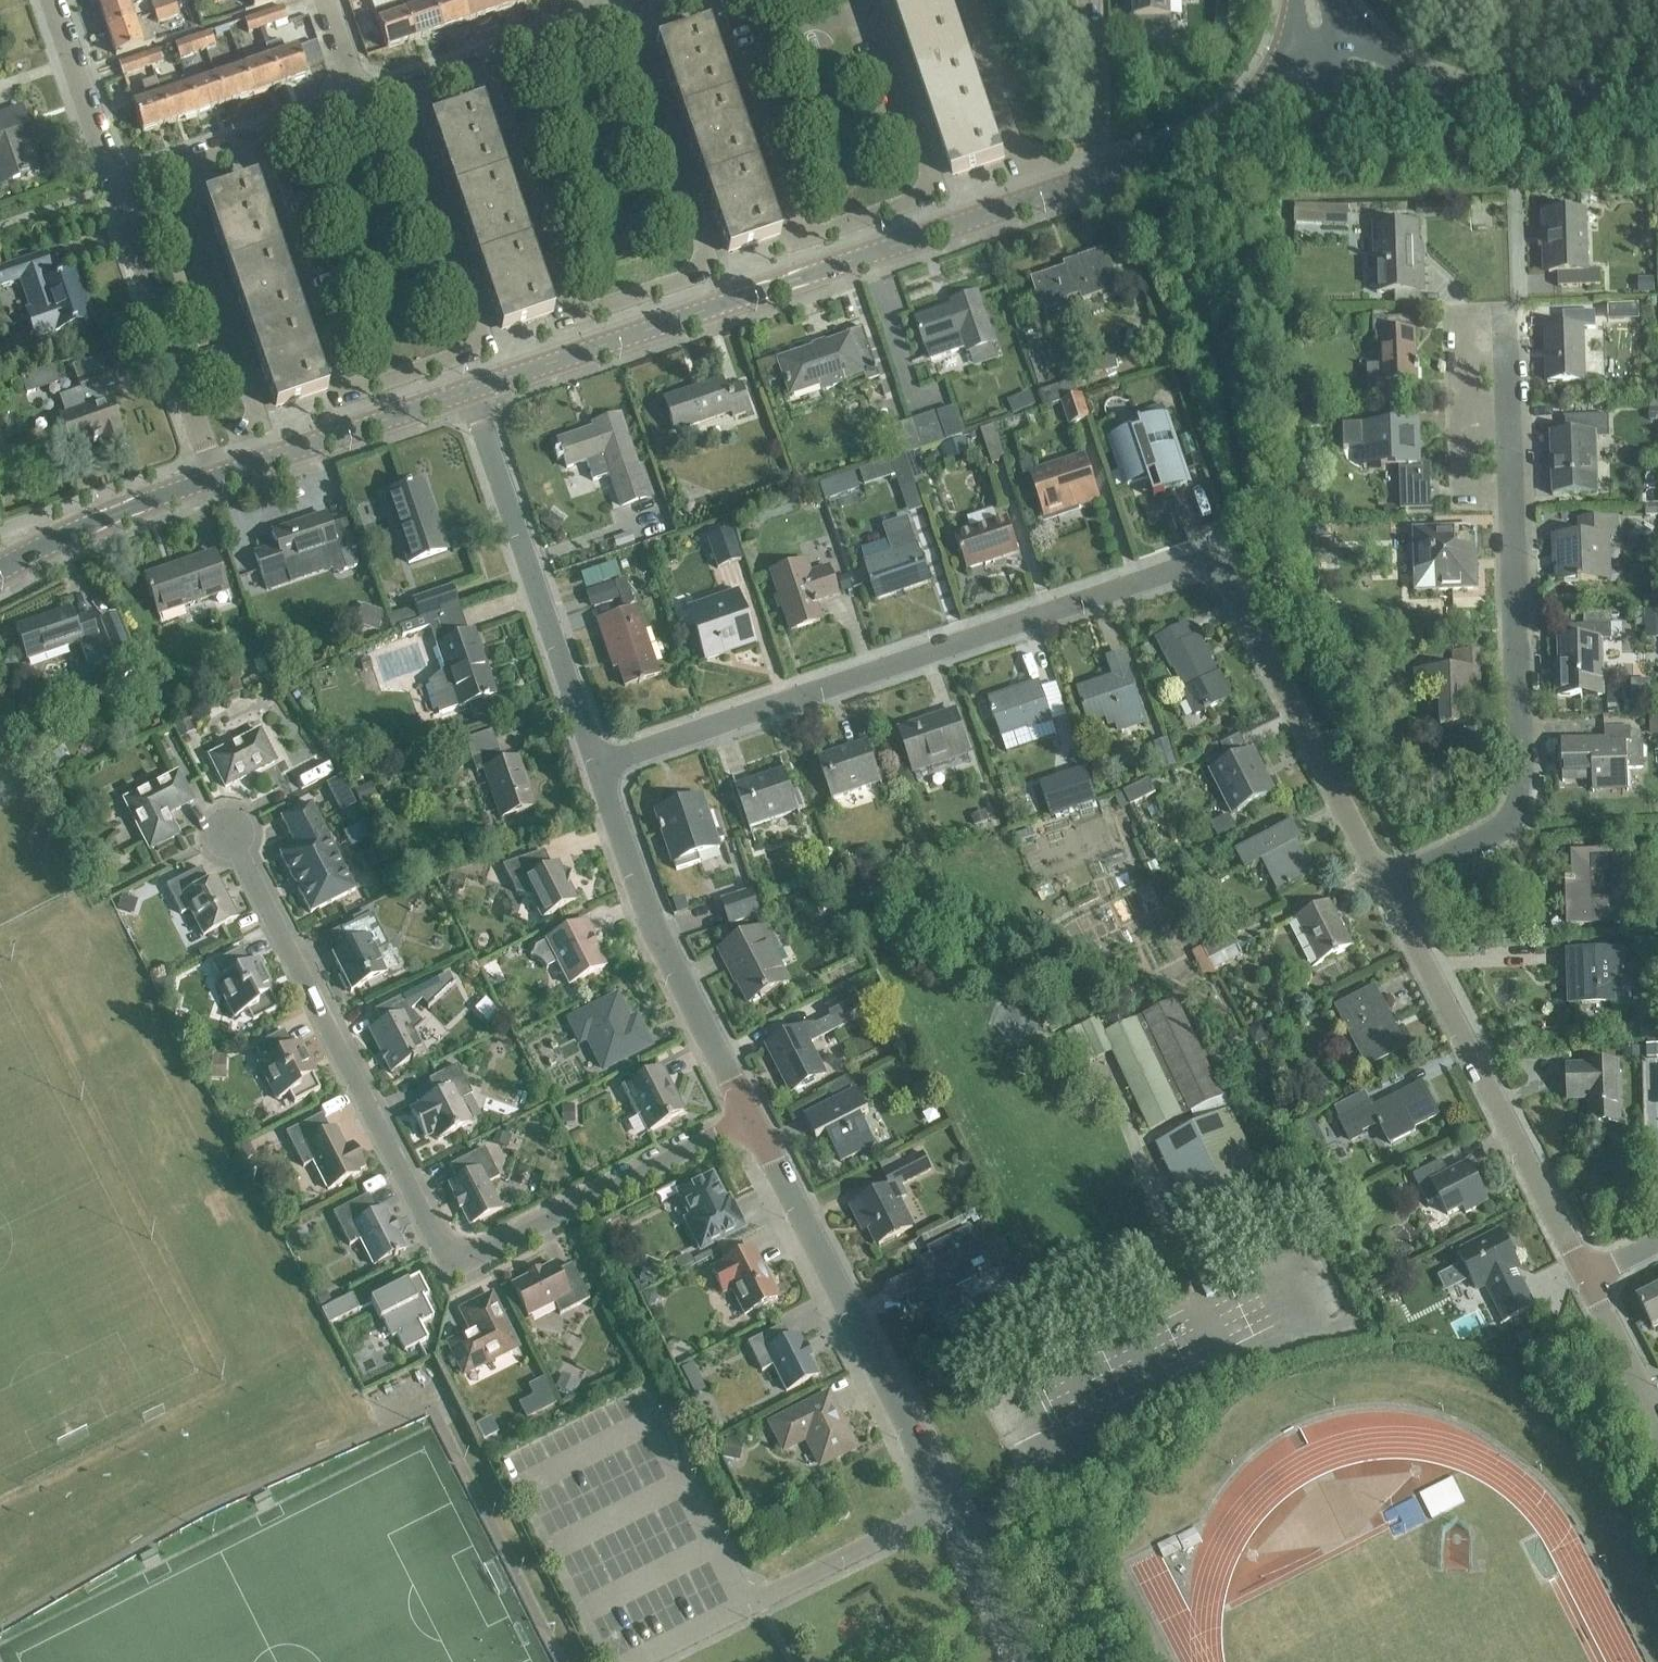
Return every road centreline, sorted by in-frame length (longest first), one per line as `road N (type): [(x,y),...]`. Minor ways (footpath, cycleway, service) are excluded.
road 1 (residential): [(1385,880),(1212,557),(596,767)]
road 2 (tertiary): [(466,392),(1115,170),(1240,119),(1325,53)]
road 3 (residential): [(247,141),(339,399),(489,347),(400,88)]
road 4 (residential): [(480,61),(572,319),(713,270),(625,11)]
road 5 (residential): [(1385,880),(1519,816),(1507,315)]
road 6 (residential): [(562,1215),(450,1270),(229,832)]
road 7 (residential): [(709,0),(788,241),(941,188),(879,0)]
road 8 (residential): [(1026,1661),(750,1119)]
road 9 (residential): [(1587,1276),(1385,880)]
road 10 (residential): [(596,767),(466,392)]
road 11 (residential): [(750,1119),(628,871),(596,767)]
road 12 (tertiary): [(1657,97),(1513,100),(1429,89),(1325,53)]
road 13 (residential): [(234,435),(264,422),(174,166)]
road 14 (residential): [(215,473),(113,187)]
road 15 (tertiary): [(215,473),(466,392)]
road 16 (residential): [(1096,134),(1020,160),(960,0)]
road 17 (tertiary): [(0,567),(215,473)]
road 18 (residential): [(562,1215),(750,1119)]
road 19 (residential): [(113,187),(51,0)]
road 20 (residential): [(1657,1414),(1587,1276)]
road 21 (residential): [(1096,134),(1090,0)]
road 22 (residential): [(480,61),(598,20)]

